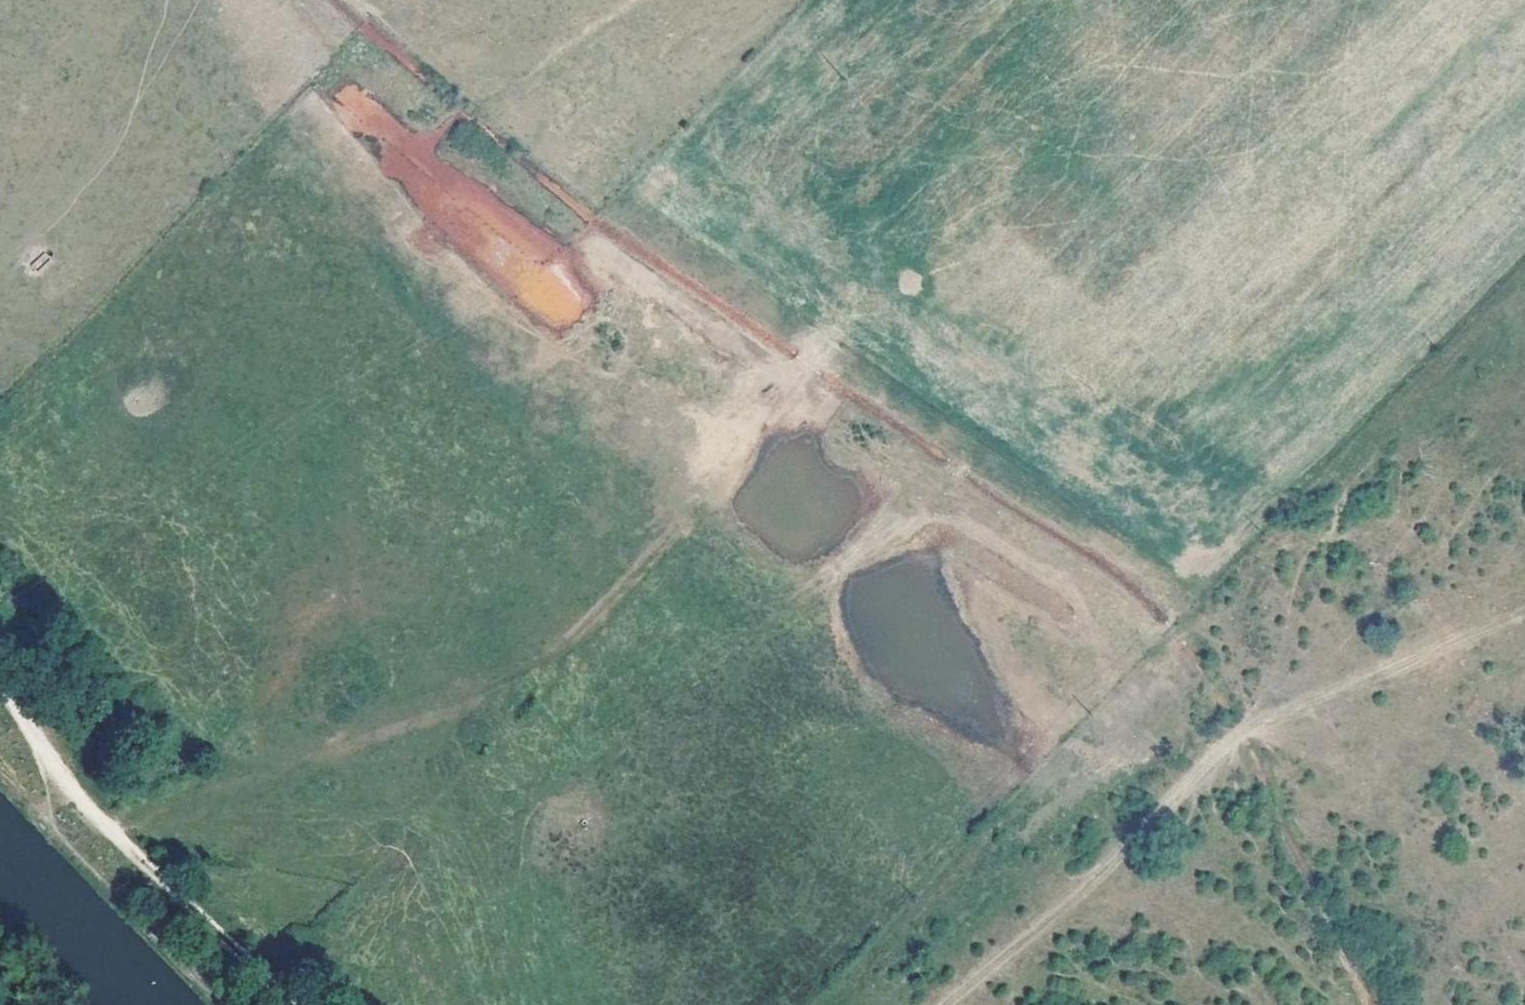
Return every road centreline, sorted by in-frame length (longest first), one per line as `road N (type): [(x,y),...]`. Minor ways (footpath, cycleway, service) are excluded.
road 1 (track): [(0,775),(222,1004)]

